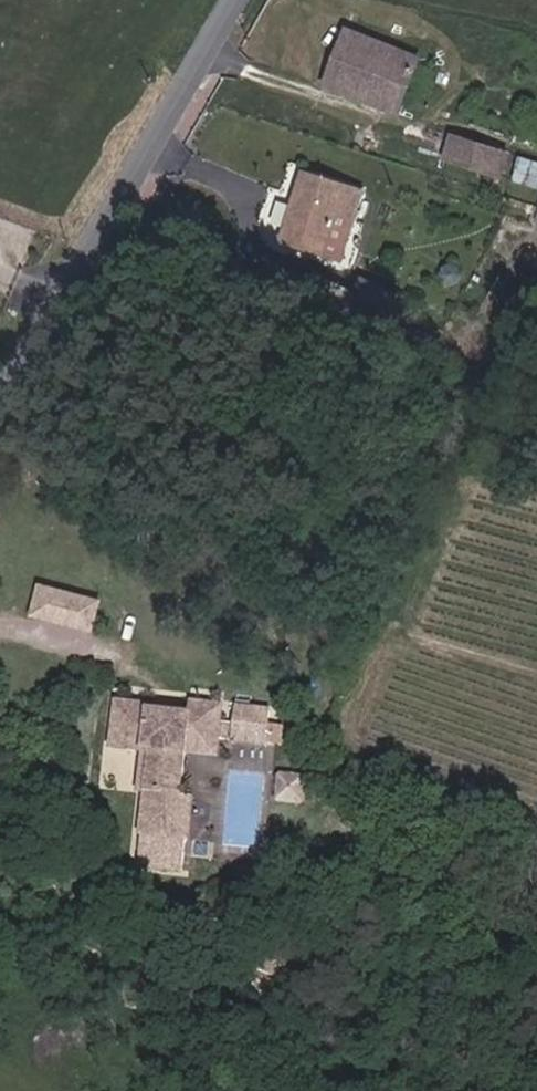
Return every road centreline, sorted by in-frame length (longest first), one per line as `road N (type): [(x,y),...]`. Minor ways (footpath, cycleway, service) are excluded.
road 1 (unclassified): [(250,0),(0,421)]

